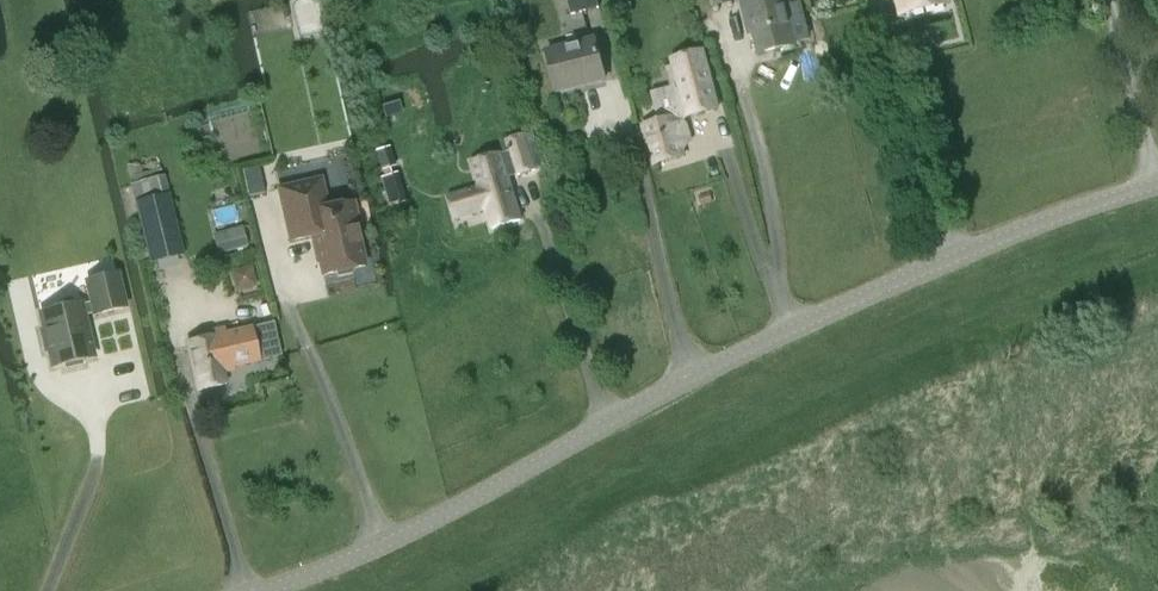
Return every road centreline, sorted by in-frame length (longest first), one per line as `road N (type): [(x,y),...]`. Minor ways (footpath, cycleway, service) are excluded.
road 1 (tertiary): [(268,590),(386,545),(796,328),(1051,221),(1157,186)]

